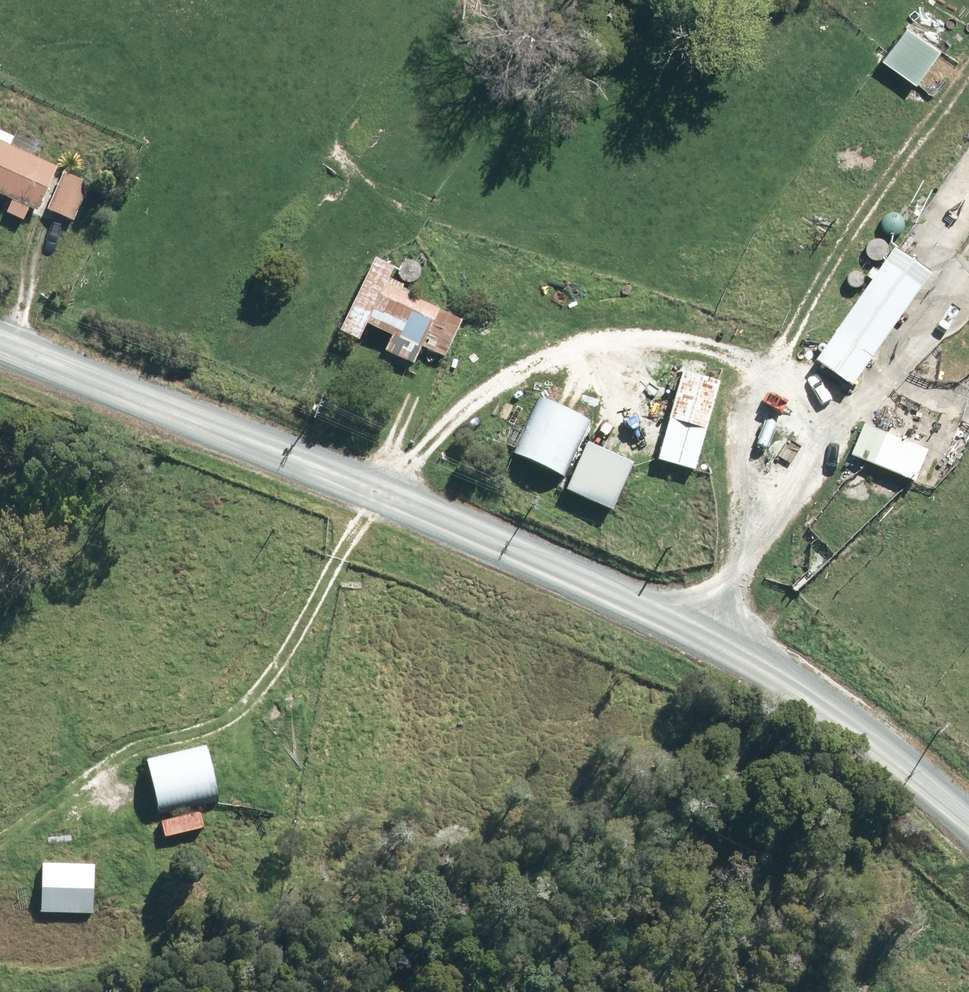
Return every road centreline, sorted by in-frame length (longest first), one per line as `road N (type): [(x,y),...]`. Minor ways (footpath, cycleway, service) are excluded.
road 1 (unclassified): [(968,833),(833,714),(701,649),(382,513),(0,368)]
road 2 (track): [(853,431),(720,366),(617,362),(561,373),(509,396),(459,432),(382,513)]
road 3 (track): [(0,851),(125,764),(199,746),(260,704),(382,513)]
road 4 (track): [(701,649),(968,274)]

